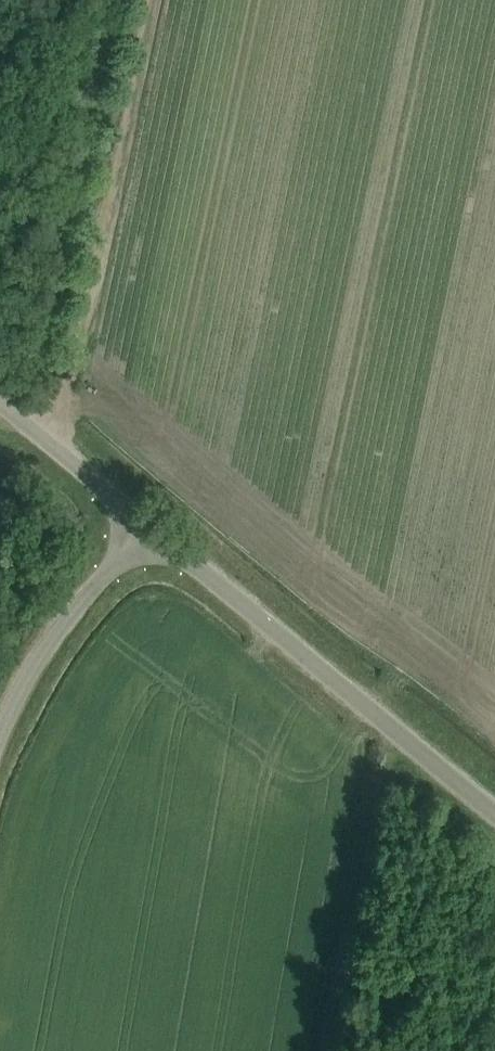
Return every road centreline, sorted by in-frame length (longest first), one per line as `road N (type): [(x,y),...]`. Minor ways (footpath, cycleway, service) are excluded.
road 1 (track): [(147,0),(53,451)]
road 2 (tertiary): [(152,528),(494,815)]
road 3 (unclassified): [(0,732),(73,613),(152,528)]
road 4 (tertiary): [(152,528),(0,407)]

